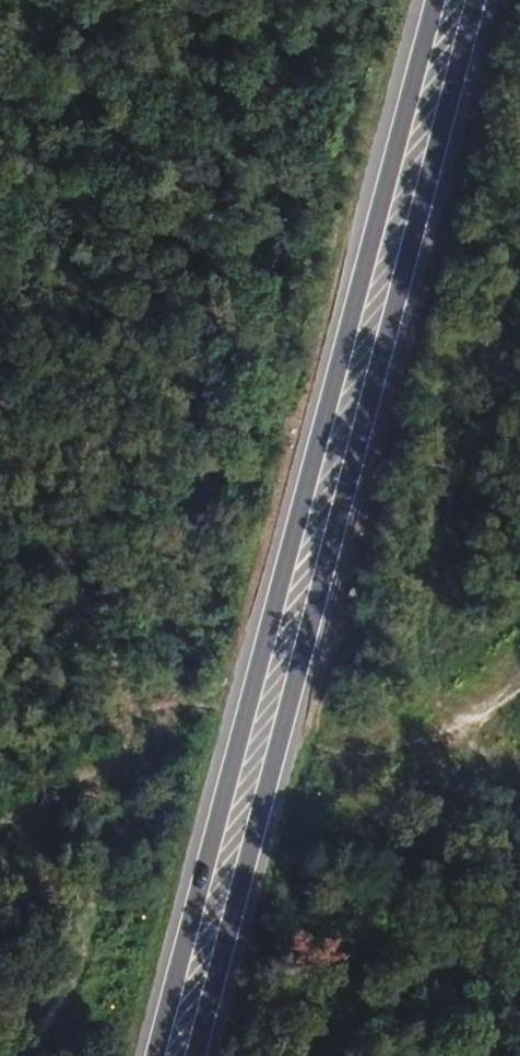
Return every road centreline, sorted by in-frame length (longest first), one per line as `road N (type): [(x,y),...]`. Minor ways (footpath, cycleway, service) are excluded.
road 1 (primary): [(434,0),(155,1055)]
road 2 (primary): [(195,1055),(472,0)]
road 3 (track): [(138,733),(68,1017),(27,1055)]
road 4 (track): [(138,733),(0,448)]
road 5 (track): [(68,1017),(0,916)]

